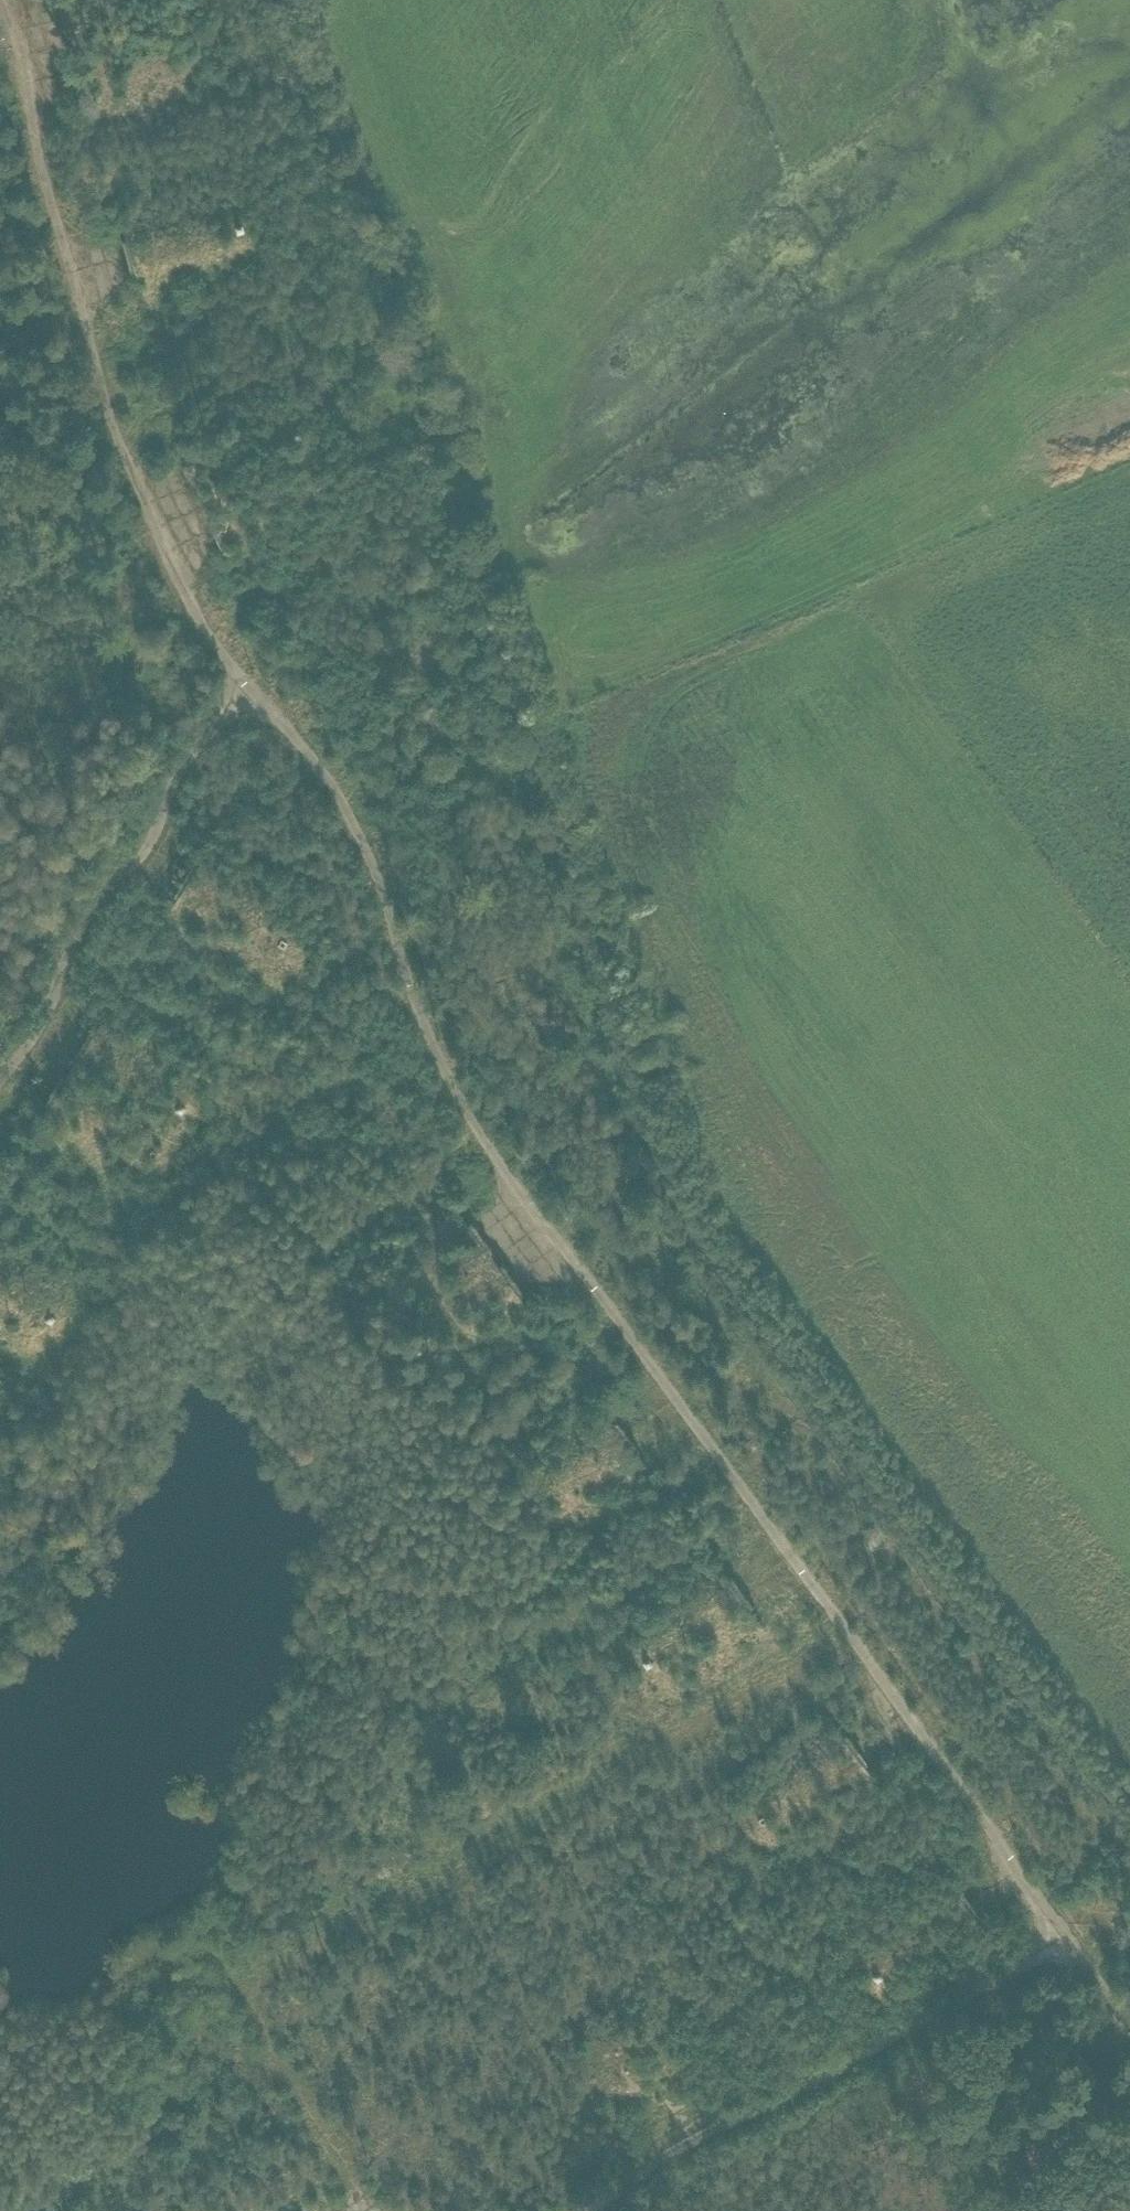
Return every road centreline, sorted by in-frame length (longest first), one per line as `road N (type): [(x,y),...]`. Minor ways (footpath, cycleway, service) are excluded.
road 1 (track): [(1129,2027),(499,1165),(448,1077),(336,795),(222,659),(186,590),(120,427),(0,0)]
road 2 (track): [(1067,1937),(590,2210)]
road 3 (track): [(241,678),(0,1064)]

